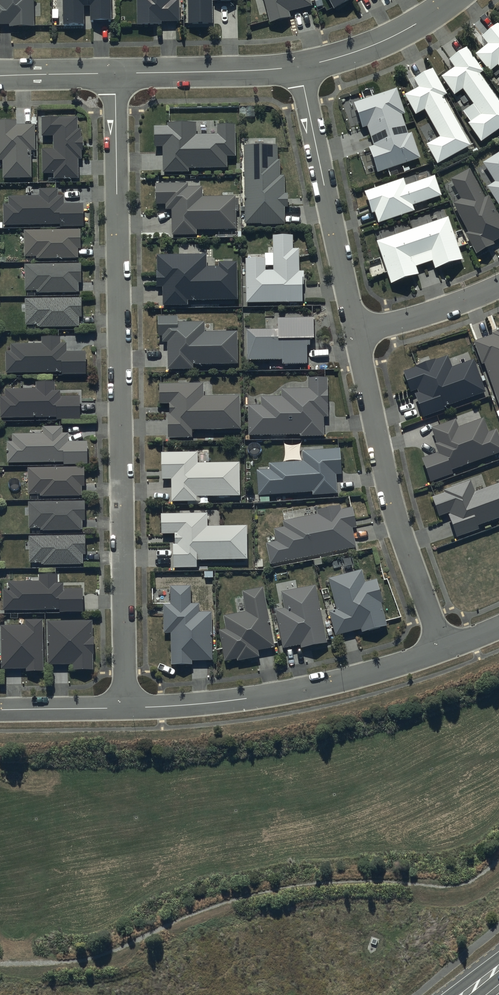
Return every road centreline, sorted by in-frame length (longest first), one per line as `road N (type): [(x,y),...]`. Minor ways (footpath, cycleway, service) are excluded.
road 1 (residential): [(125,708),(116,73)]
road 2 (residential): [(444,650),(393,497),(358,330)]
road 3 (residential): [(444,650),(292,691),(125,708)]
road 4 (residential): [(358,330),(300,68)]
road 5 (residential): [(300,68),(116,73)]
road 6 (residential): [(451,0),(372,47),(300,68)]
road 7 (residential): [(358,330),(498,287)]
road 8 (residential): [(125,708),(0,711)]

